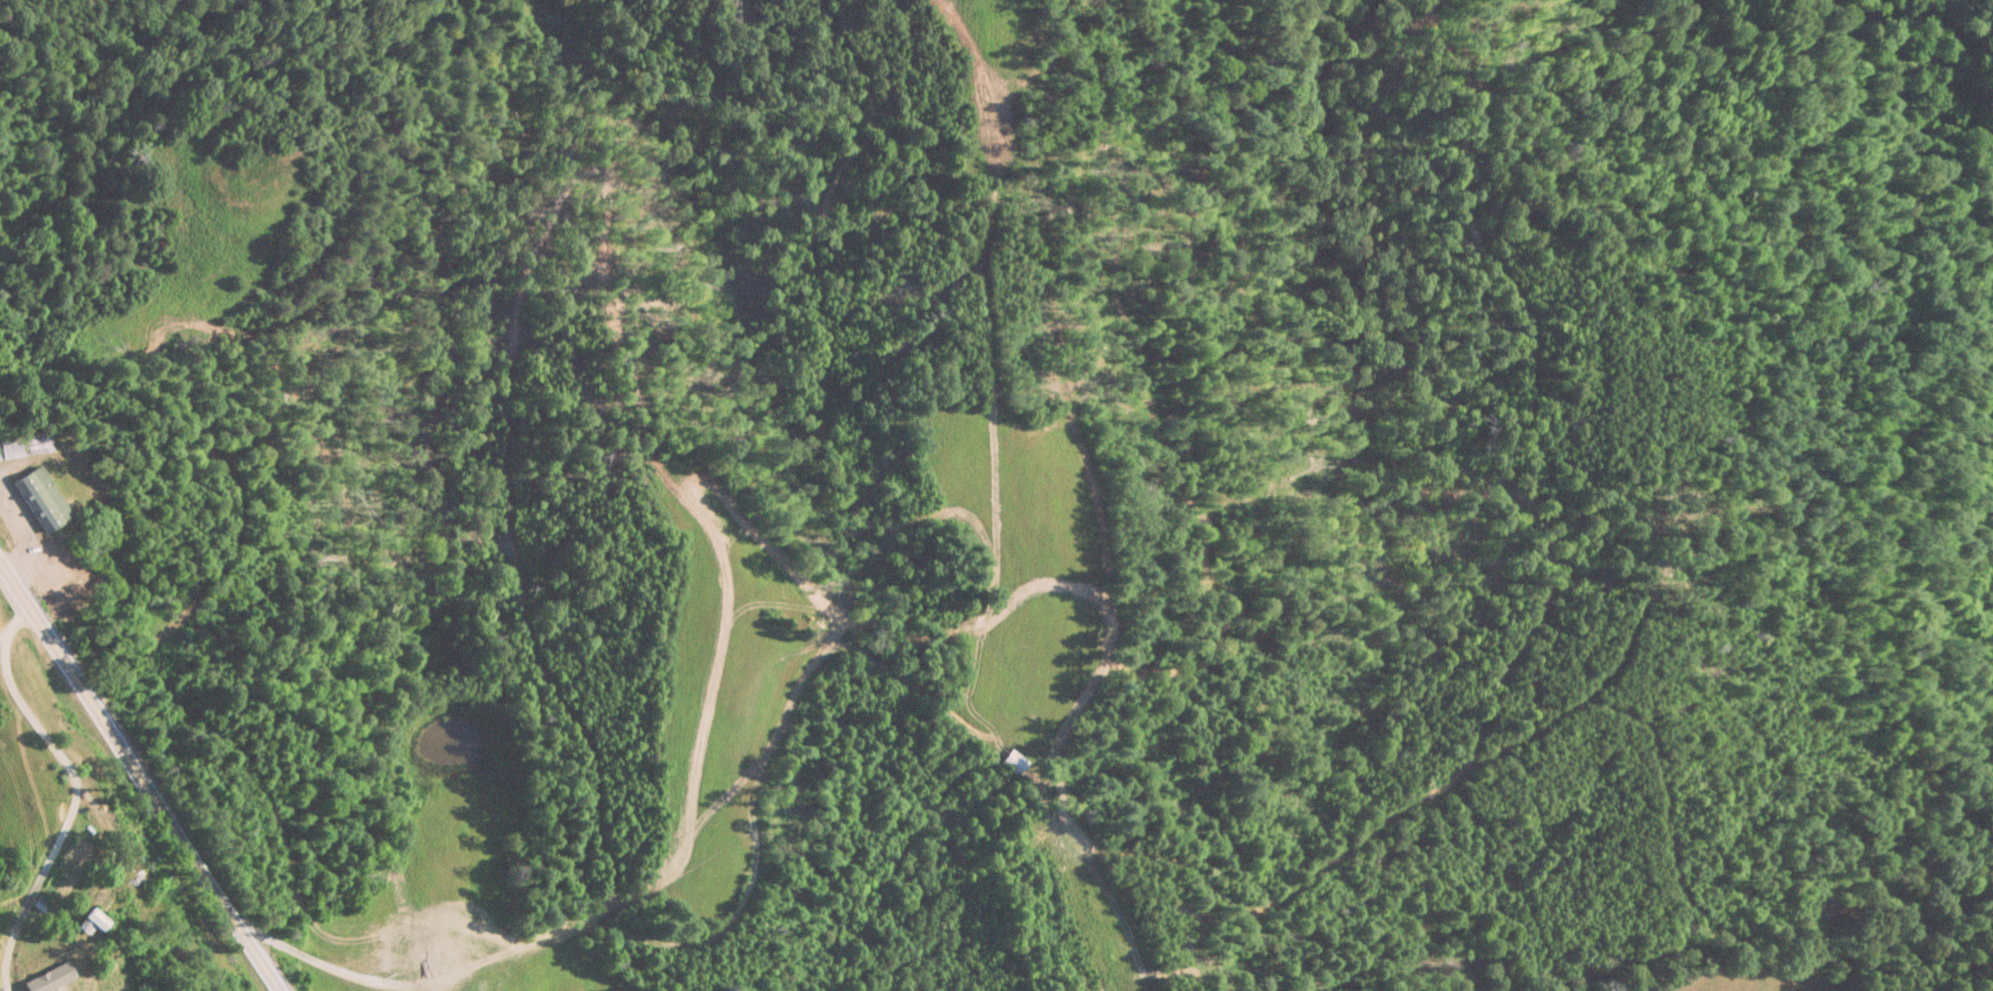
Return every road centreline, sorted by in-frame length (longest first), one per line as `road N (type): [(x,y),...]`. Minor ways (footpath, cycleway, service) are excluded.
road 1 (secondary): [(279,990),(0,563)]

